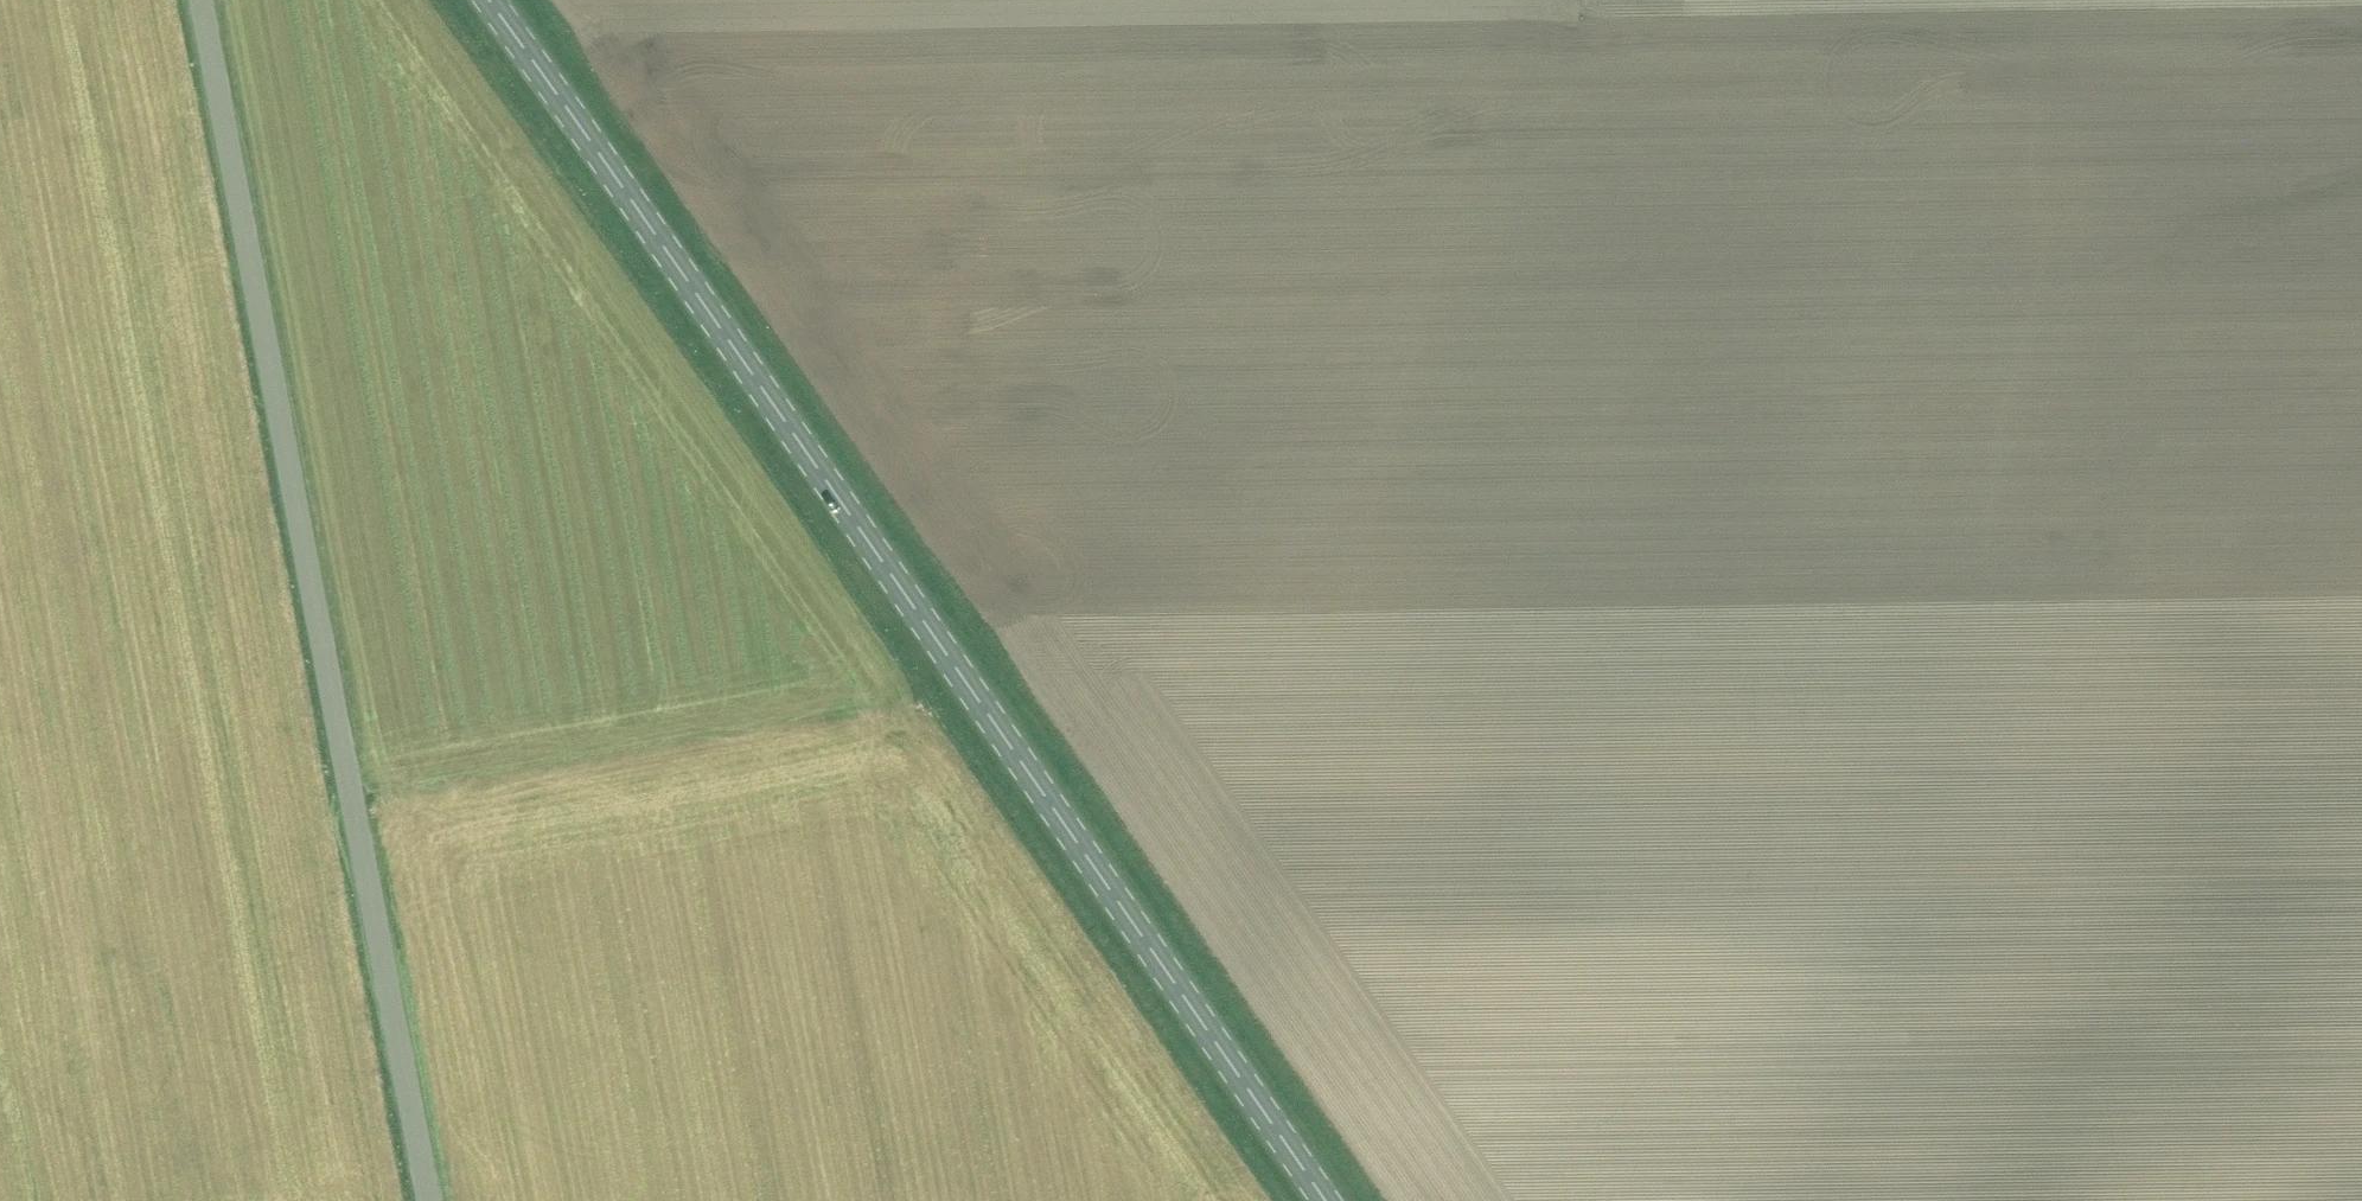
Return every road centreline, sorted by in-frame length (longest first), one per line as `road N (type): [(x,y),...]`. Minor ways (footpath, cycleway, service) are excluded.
road 1 (secondary): [(1331,1200),(489,0)]
road 2 (unclassified): [(430,1200),(200,0)]

